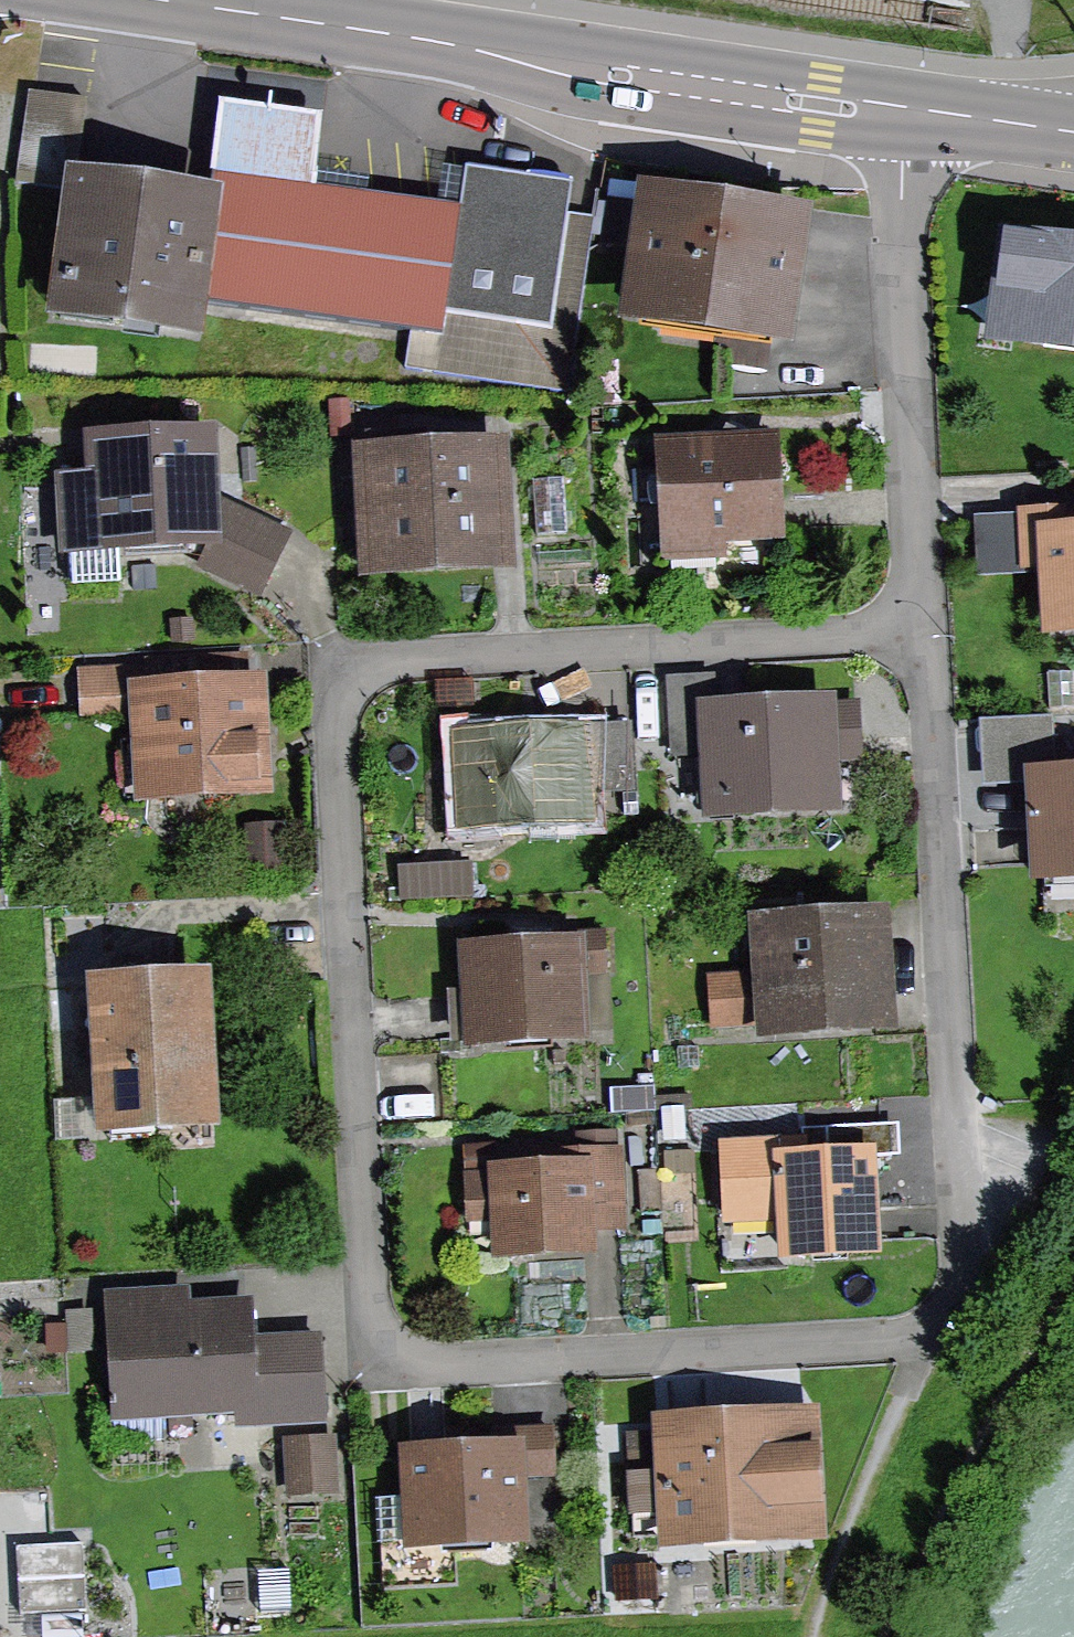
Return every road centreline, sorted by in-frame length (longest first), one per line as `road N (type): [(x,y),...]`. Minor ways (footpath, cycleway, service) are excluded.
road 1 (residential): [(925,632),(403,656),(360,672),(339,703),(337,727),(370,1322),(389,1357),(421,1369),(929,1336)]
road 2 (residential): [(925,632),(964,1252),(929,1336)]
road 3 (residential): [(898,139),(925,632)]
road 4 (tertiary): [(426,40),(489,74),(593,105),(898,139)]
road 5 (tertiary): [(882,94),(606,52),(426,40)]
road 6 (tertiary): [(0,20),(426,40)]
road 7 (tertiary): [(1014,128),(882,94)]

